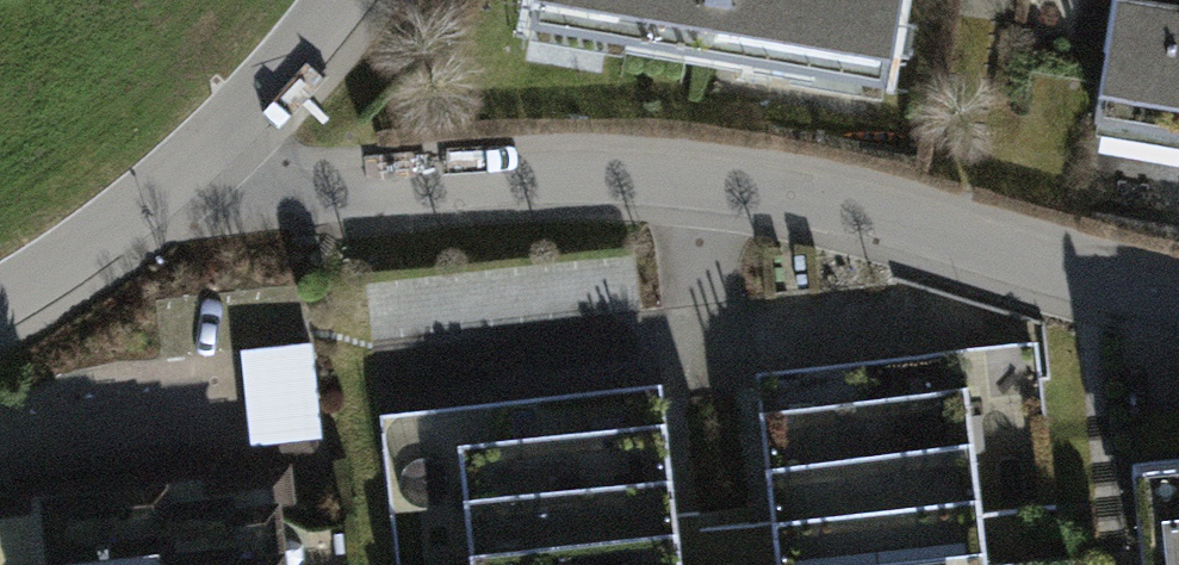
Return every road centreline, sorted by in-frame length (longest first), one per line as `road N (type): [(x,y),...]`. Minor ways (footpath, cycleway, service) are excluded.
road 1 (residential): [(1178,297),(884,212),(659,174),(277,193),(196,168)]
road 2 (residential): [(196,168),(0,308)]
road 3 (residential): [(339,0),(196,168)]

